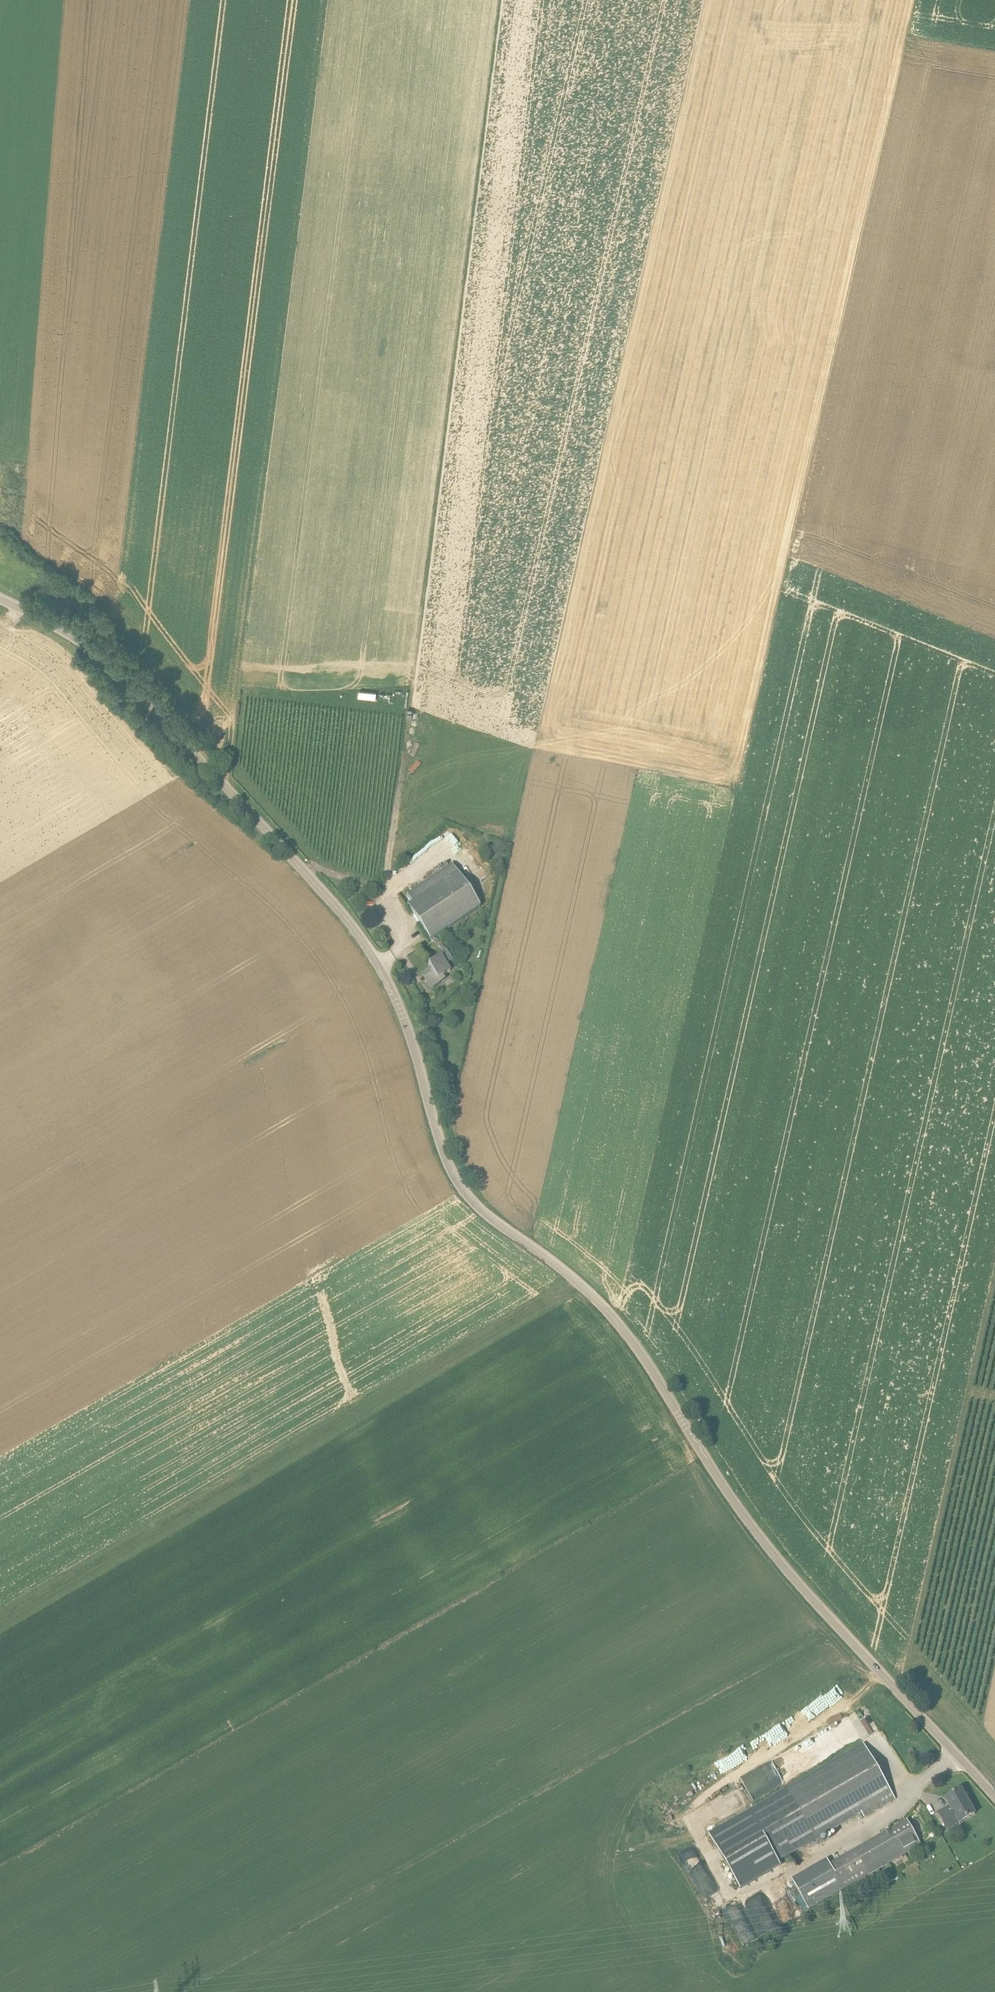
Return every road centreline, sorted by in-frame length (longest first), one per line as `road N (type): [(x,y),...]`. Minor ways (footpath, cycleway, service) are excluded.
road 1 (unclassified): [(994,1796),(767,1546),(608,1312),(469,1197),(445,1155),(400,1010),(348,920),(112,668),(0,599)]
road 2 (track): [(378,965),(411,934),(388,866),(415,691)]

